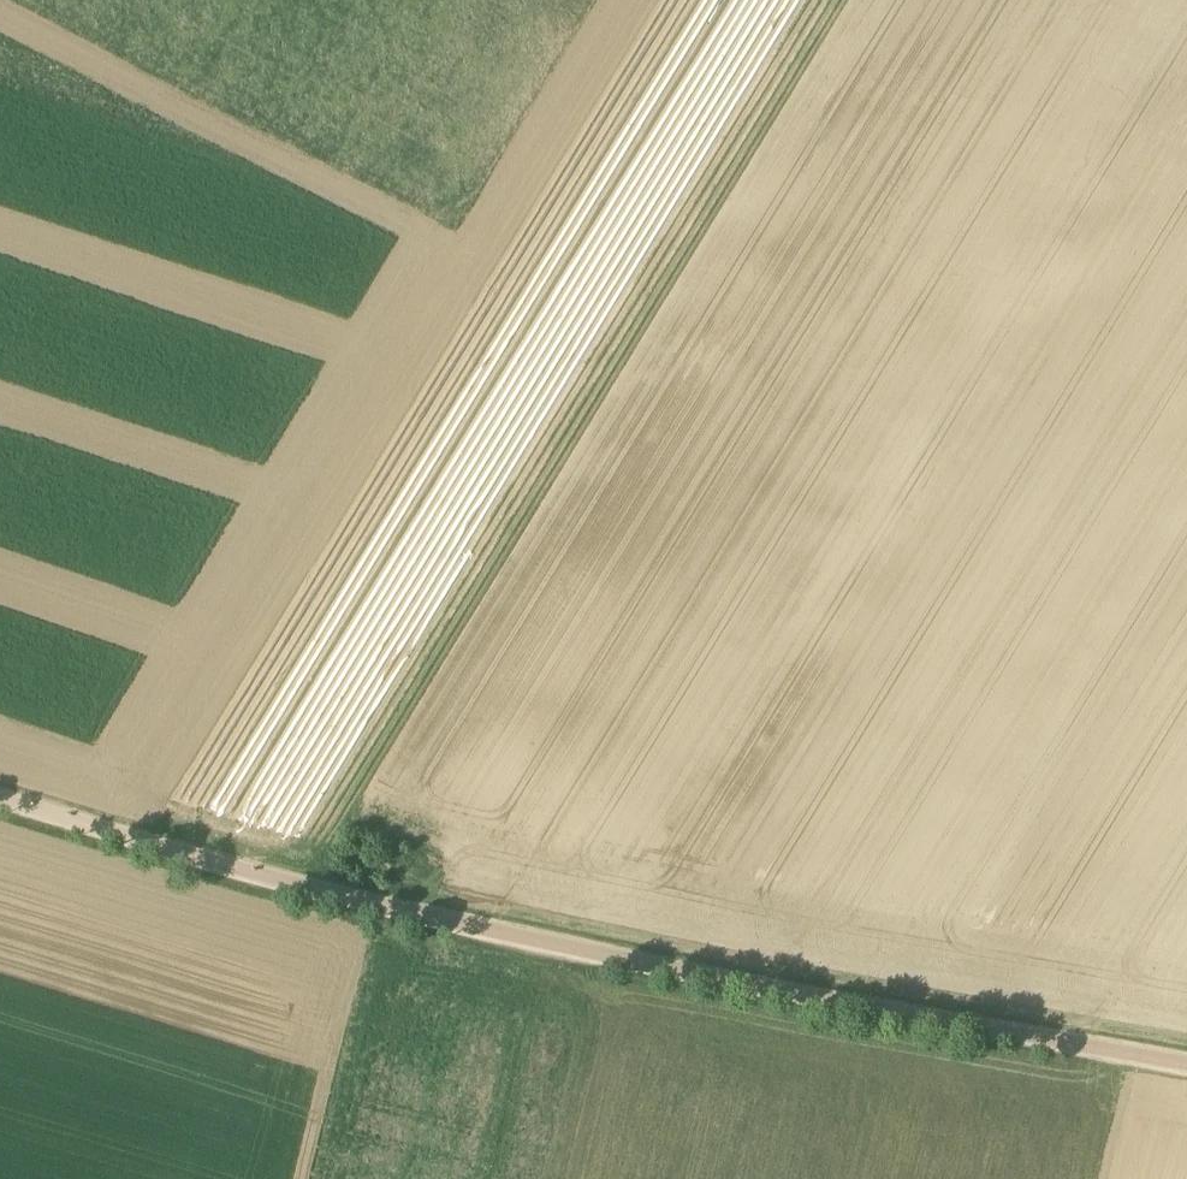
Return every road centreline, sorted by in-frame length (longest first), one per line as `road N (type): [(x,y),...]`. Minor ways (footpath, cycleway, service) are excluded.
road 1 (unclassified): [(1186,1071),(506,937),(300,889),(0,800)]

